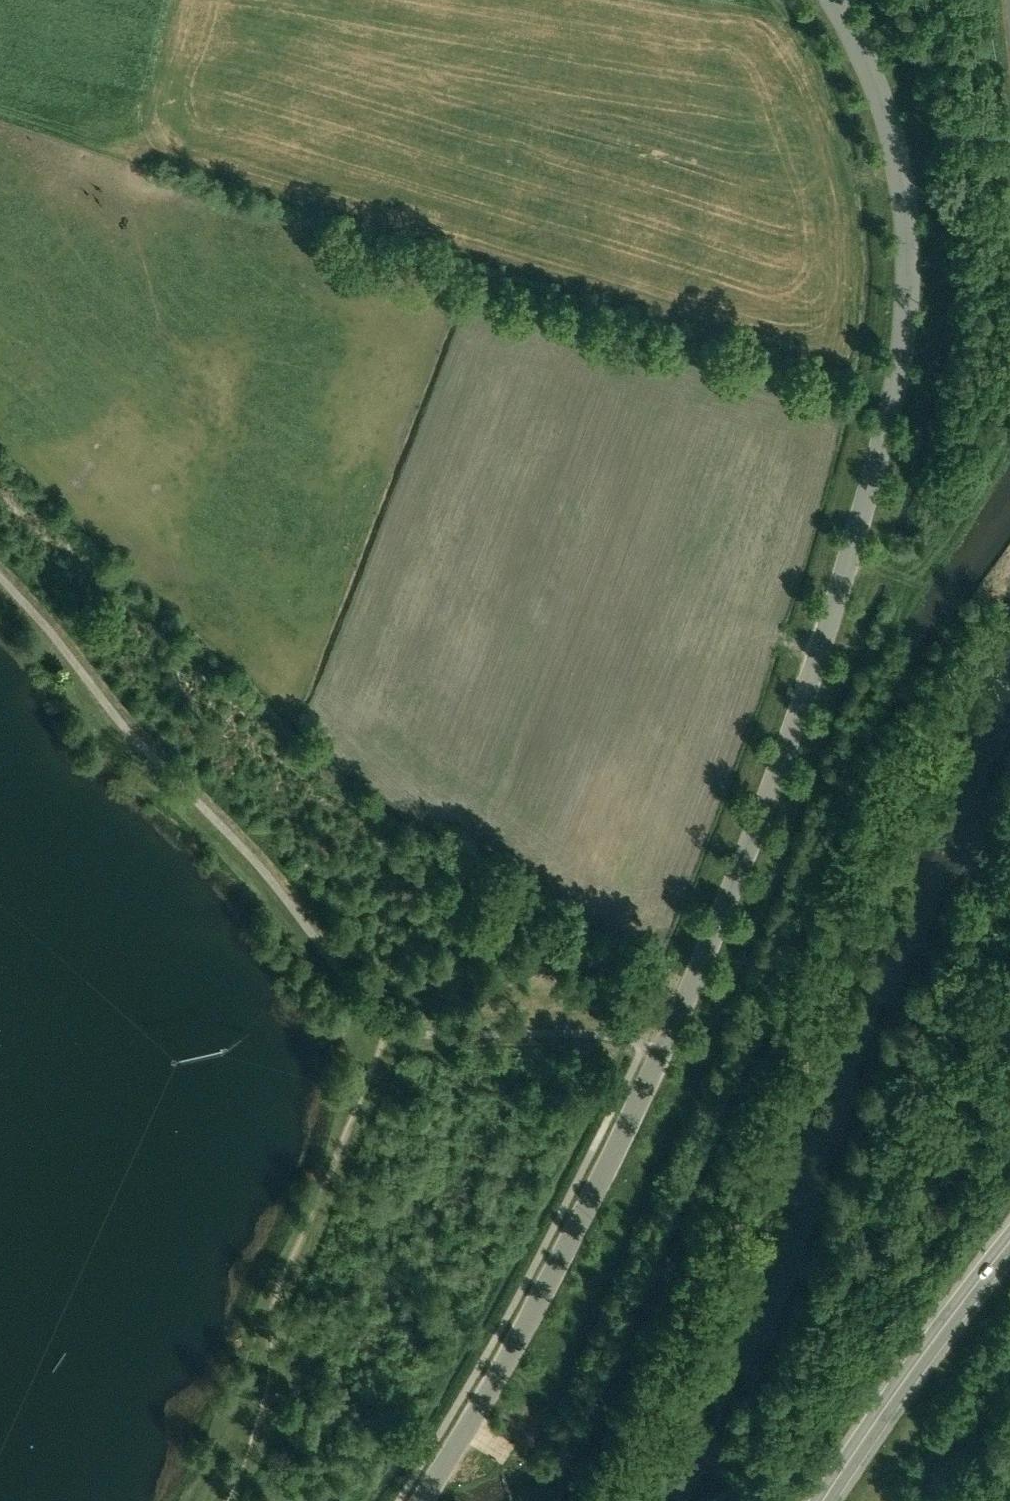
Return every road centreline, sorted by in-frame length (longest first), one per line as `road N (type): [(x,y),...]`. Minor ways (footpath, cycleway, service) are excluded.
road 1 (tertiary): [(423,1500),(543,1293),(663,1050),(778,768),(875,469),(903,339),(907,237),(893,134),(834,0)]
road 2 (tertiary): [(821,1500),(1009,1242)]

